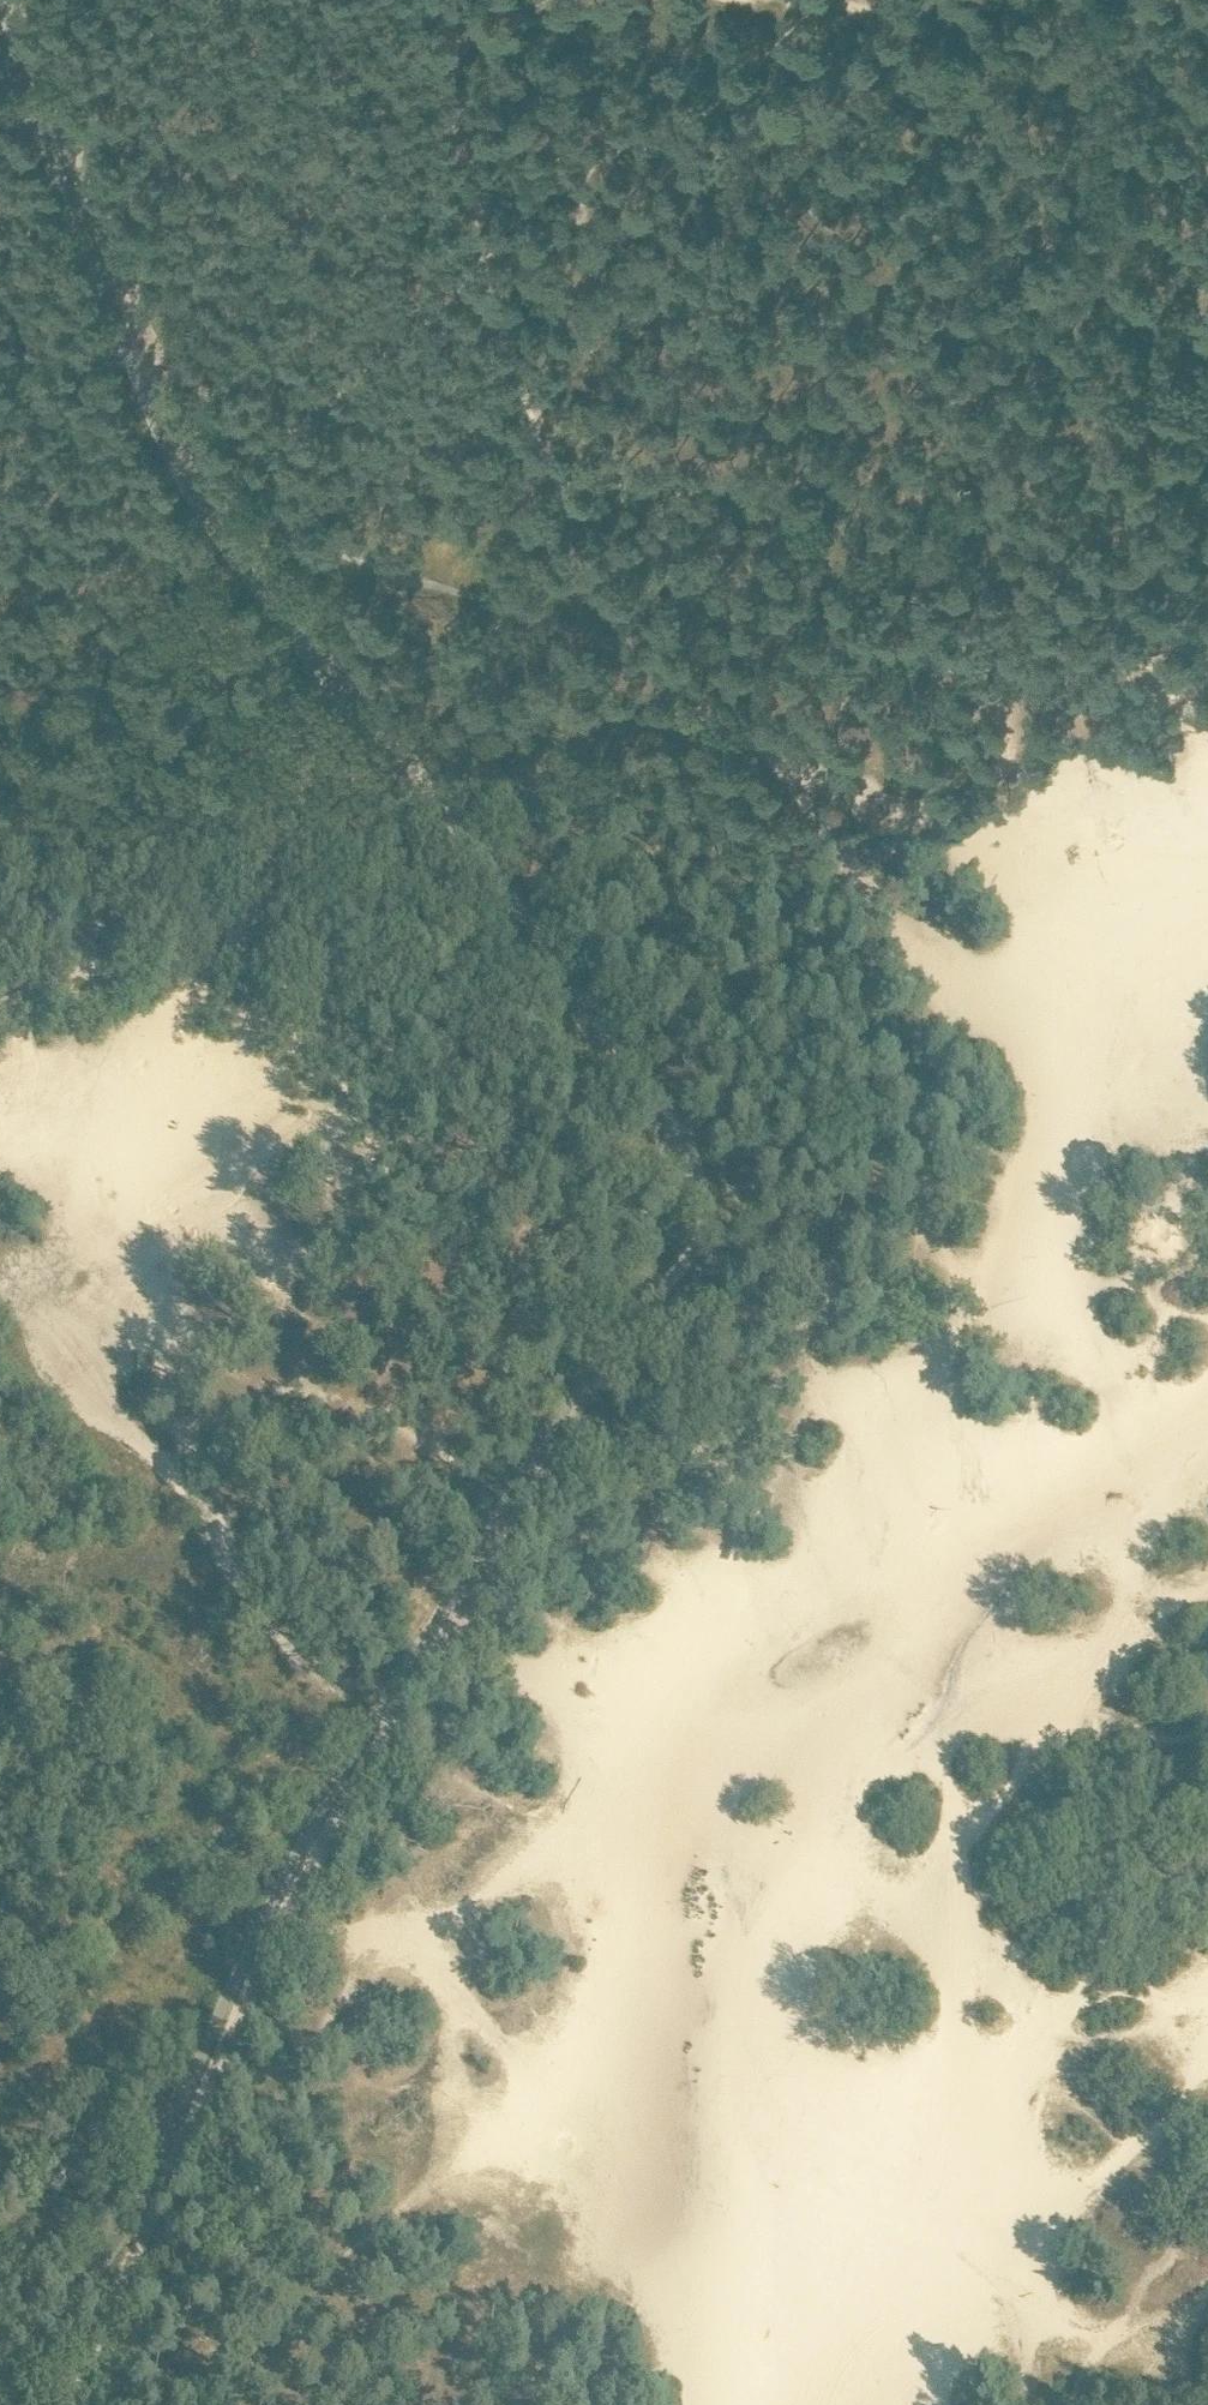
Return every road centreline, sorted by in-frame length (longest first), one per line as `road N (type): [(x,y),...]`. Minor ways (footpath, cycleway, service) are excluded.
road 1 (track): [(1038,1197),(1038,1113),(1026,1062),(901,941),(790,809),(681,705),(628,670),(524,409),(459,174),(451,0)]
road 2 (track): [(281,904),(225,1135),(69,1354)]
road 3 (track): [(385,1697),(69,1354)]
road 4 (track): [(0,1075),(122,1030),(194,983),(281,904)]
road 5 (track): [(140,2199),(66,2404)]

